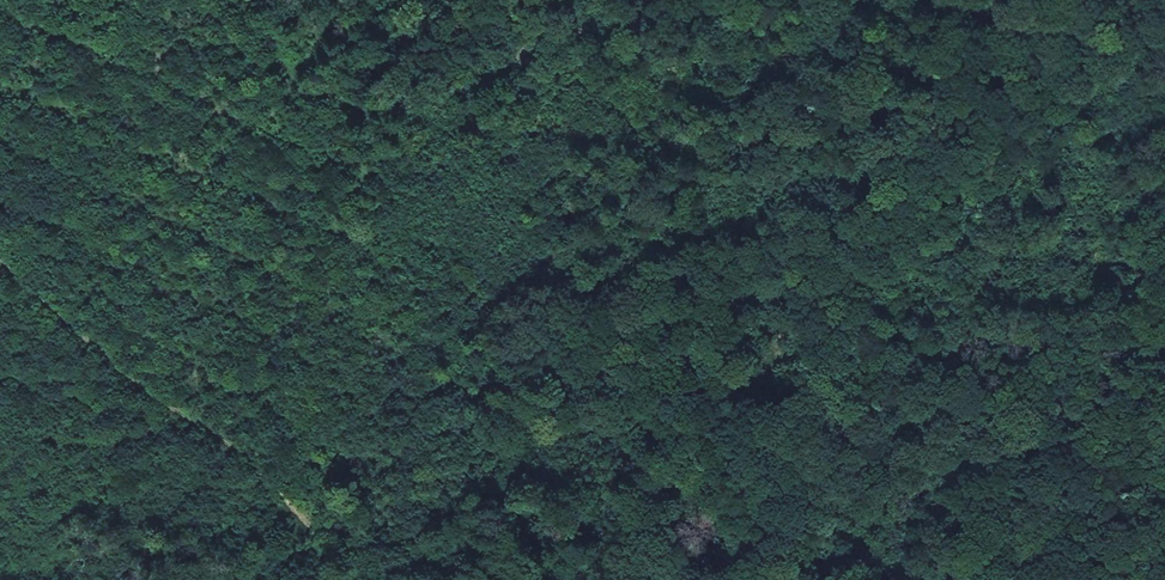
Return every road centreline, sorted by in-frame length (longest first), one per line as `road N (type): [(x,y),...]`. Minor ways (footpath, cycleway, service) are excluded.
road 1 (track): [(355,579),(220,434),(149,389),(0,260)]

